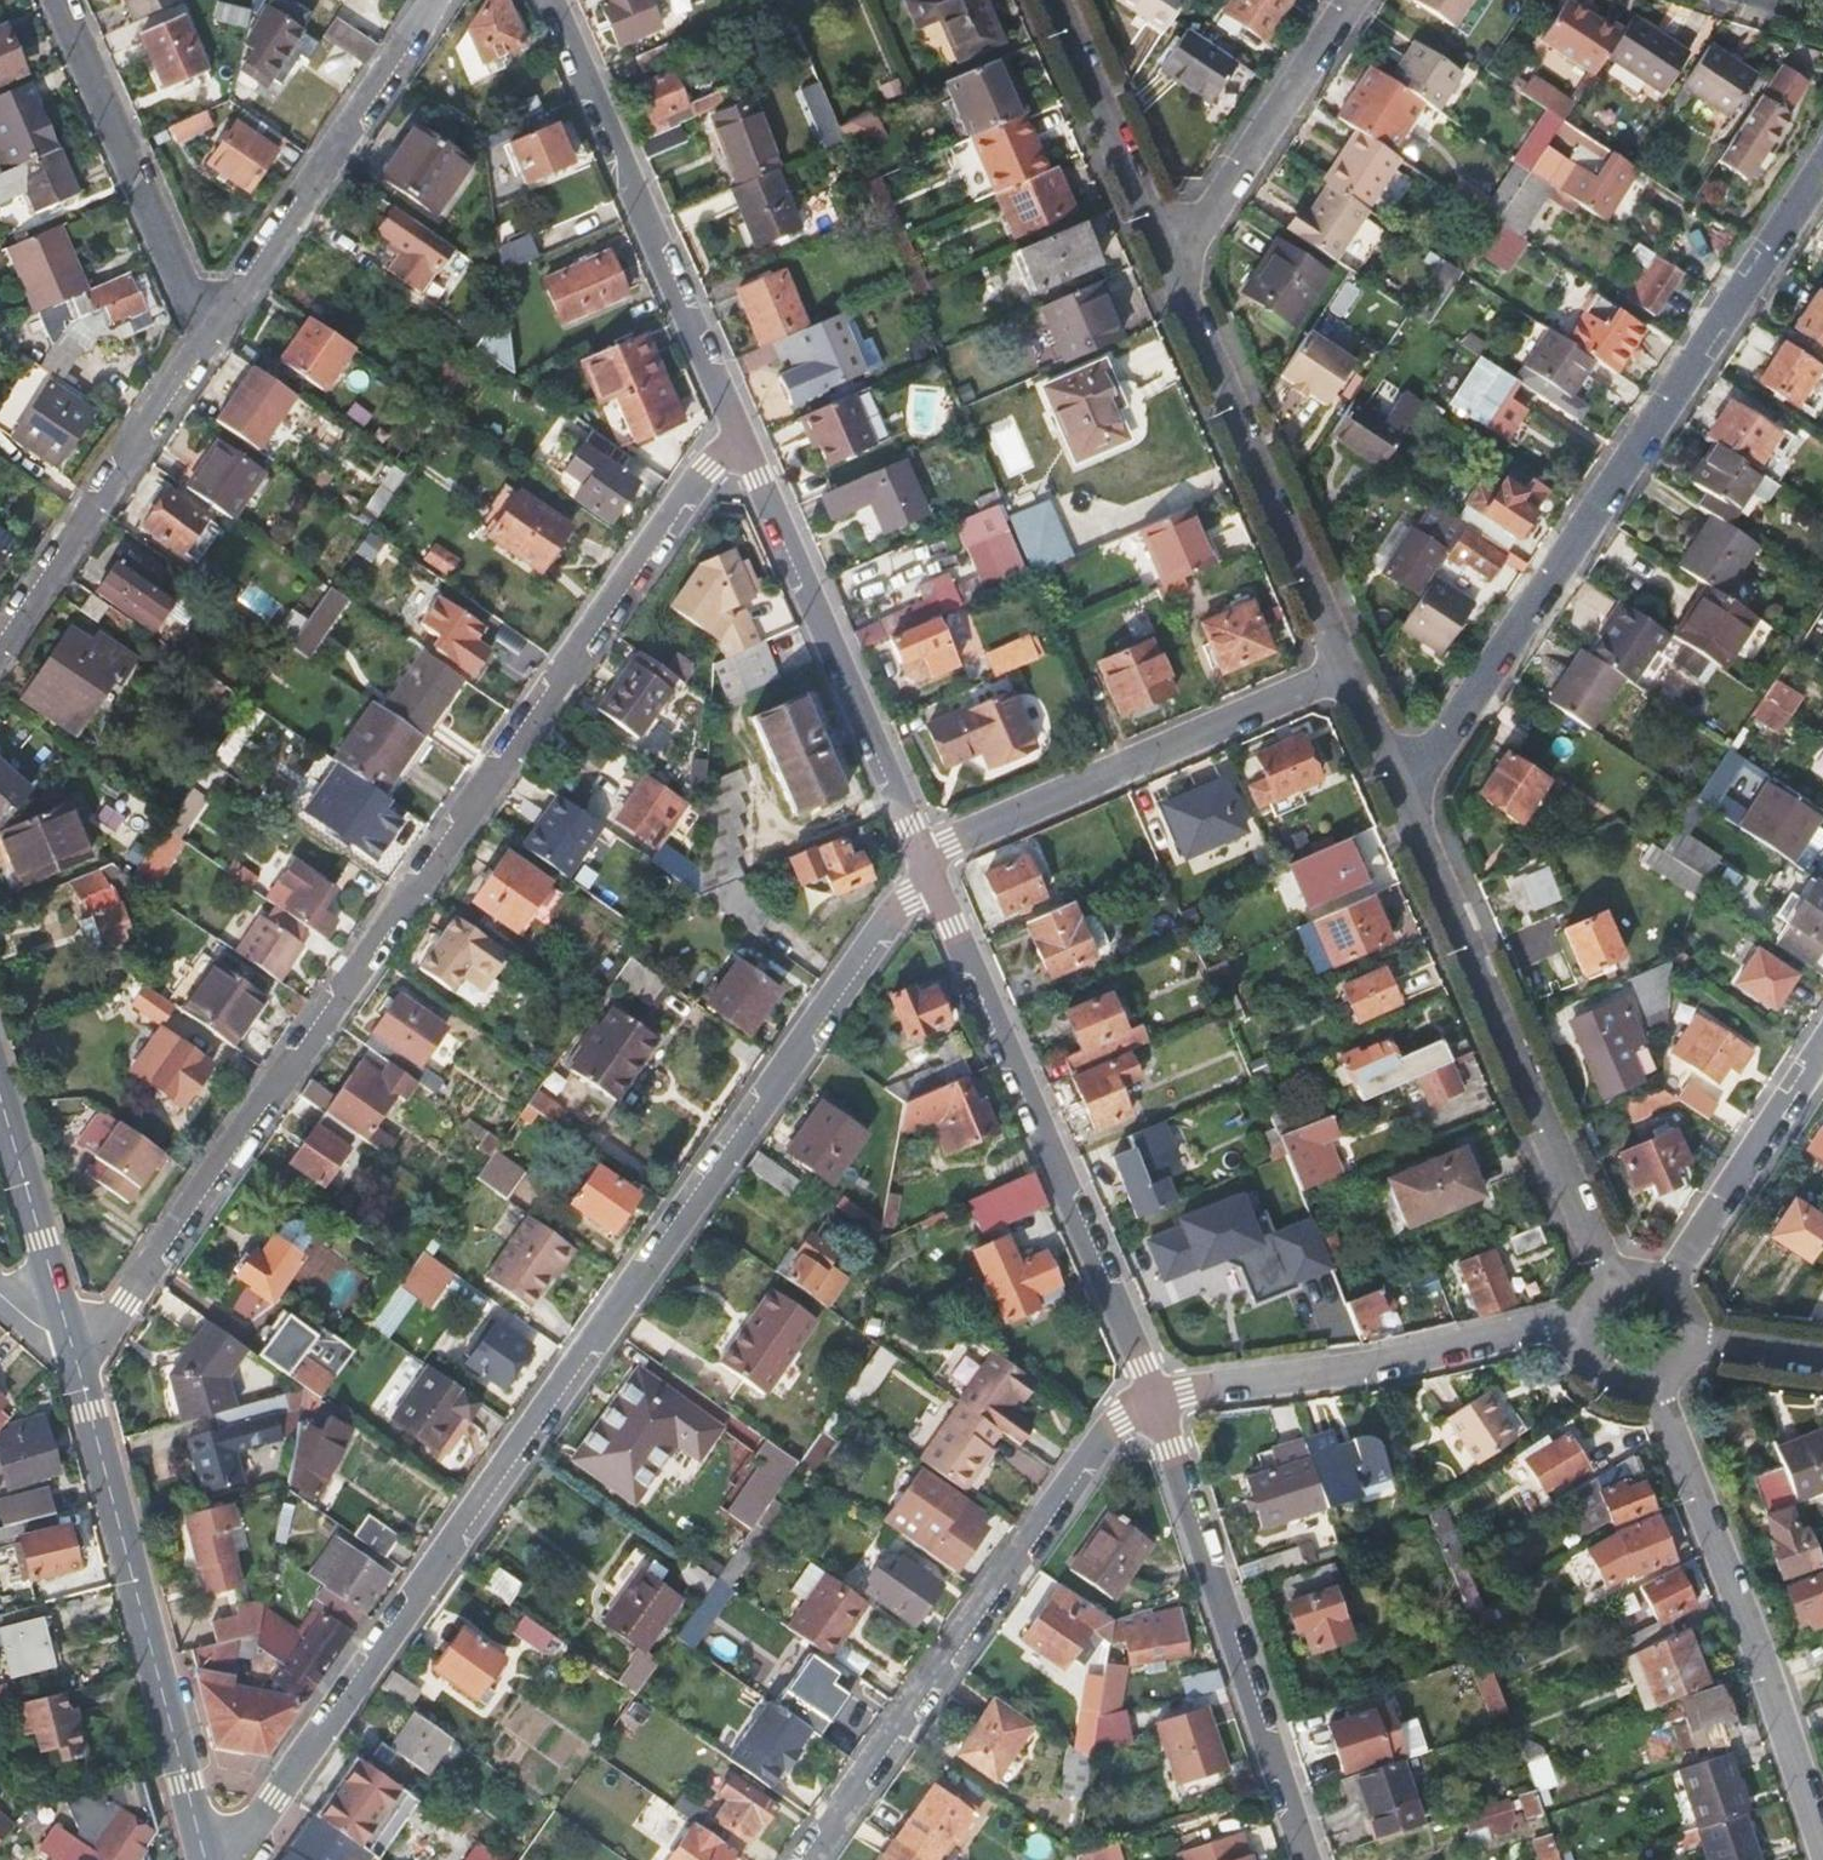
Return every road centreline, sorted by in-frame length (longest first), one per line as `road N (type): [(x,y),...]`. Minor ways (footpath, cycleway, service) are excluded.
road 1 (unclassified): [(231,1859),(926,860)]
road 2 (residential): [(70,1337),(120,1310),(692,483),(746,448)]
road 3 (residential): [(1392,778),(1445,740),(1822,161)]
road 4 (unclassified): [(804,1859),(1112,1422),(1155,1395)]
road 5 (residential): [(1155,1395),(926,860)]
road 6 (residential): [(1608,1273),(1392,778)]
road 7 (secondary): [(206,1859),(70,1337)]
road 8 (residential): [(1308,1859),(1155,1395)]
road 9 (residential): [(746,448),(553,0)]
road 10 (unclassified): [(1660,1398),(1762,1659),(1822,1844)]
road 11 (residential): [(926,860),(1343,669)]
road 12 (residential): [(926,860),(746,448)]
road 13 (residential): [(1343,669),(1172,268)]
road 14 (residential): [(1155,1395),(1369,1368),(1534,1328),(1570,1329)]
road 15 (residential): [(219,319),(0,642)]
road 16 (residential): [(438,0),(219,319)]
road 17 (residential): [(61,0),(185,283),(219,319)]
road 18 (residential): [(1172,268),(1351,0)]
road 19 (residential): [(1172,268),(1056,0)]
road 20 (residential): [(1822,1046),(1671,1276)]
road 21 (secondary): [(70,1337),(0,1097)]
road 22 (unclassified): [(1570,1329),(1572,1351),(1596,1388),(1616,1398),(1660,1398)]
road 23 (unclassified): [(1704,1341),(1822,1359)]

